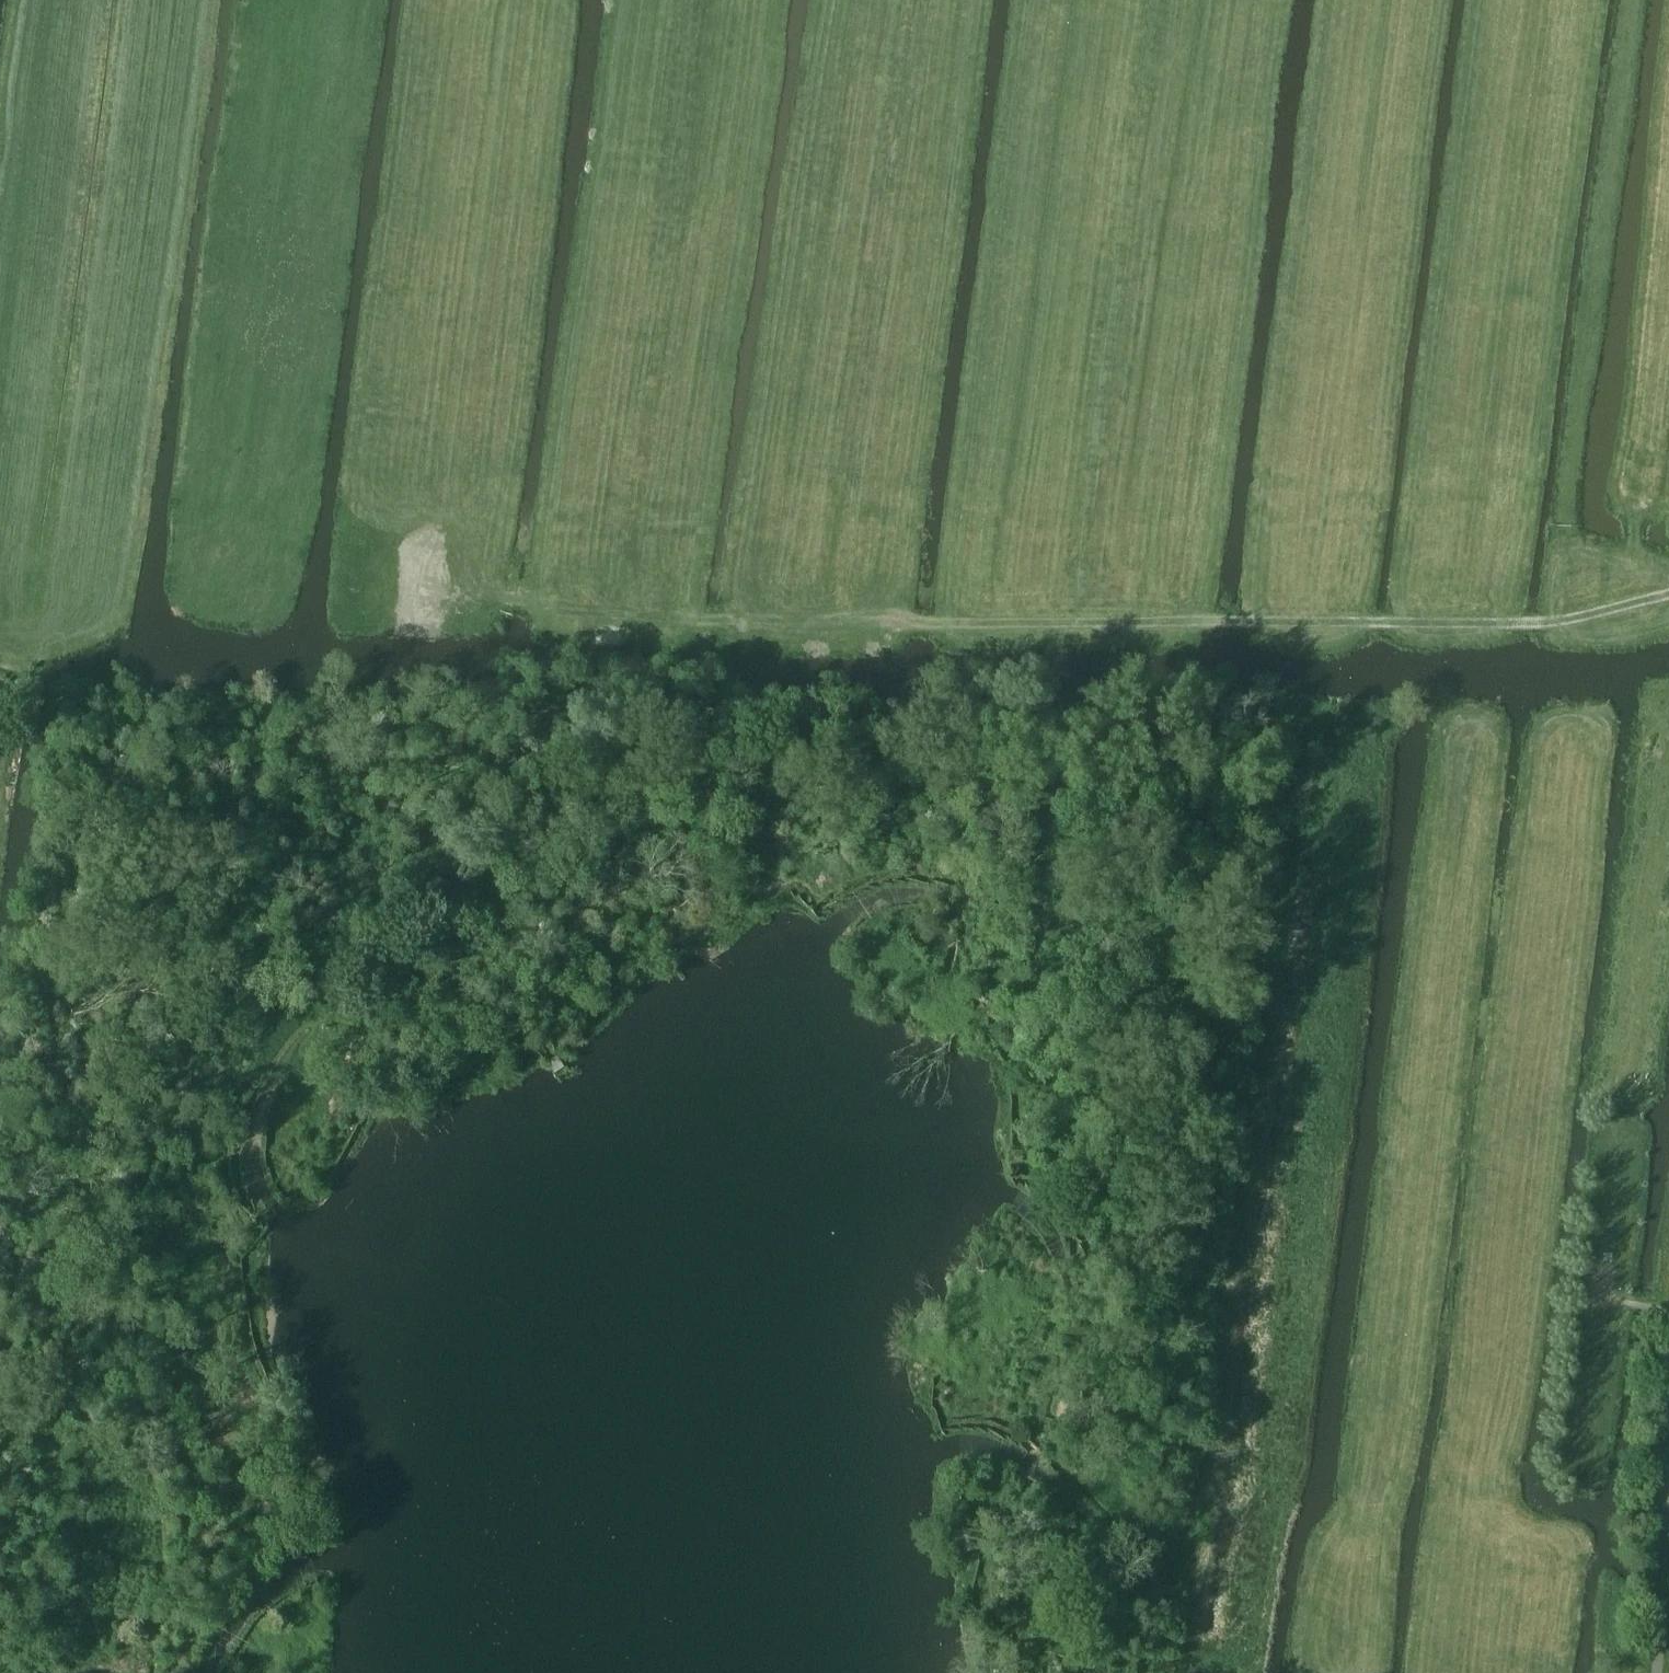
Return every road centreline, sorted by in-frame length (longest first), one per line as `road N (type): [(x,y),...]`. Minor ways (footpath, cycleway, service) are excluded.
road 1 (track): [(1668,593),(1560,620),(883,605),(668,611),(714,376)]
road 2 (track): [(668,611),(461,589)]

